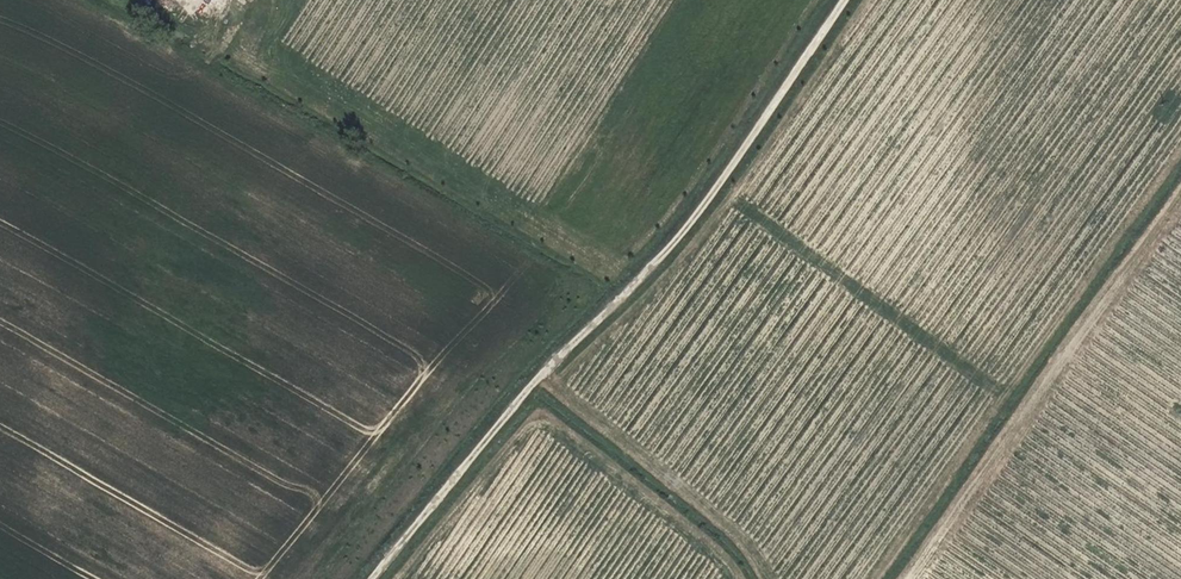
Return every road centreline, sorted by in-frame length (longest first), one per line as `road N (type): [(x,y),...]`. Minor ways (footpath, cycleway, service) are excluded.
road 1 (track): [(375,578),(544,380),(681,246),(849,0)]

